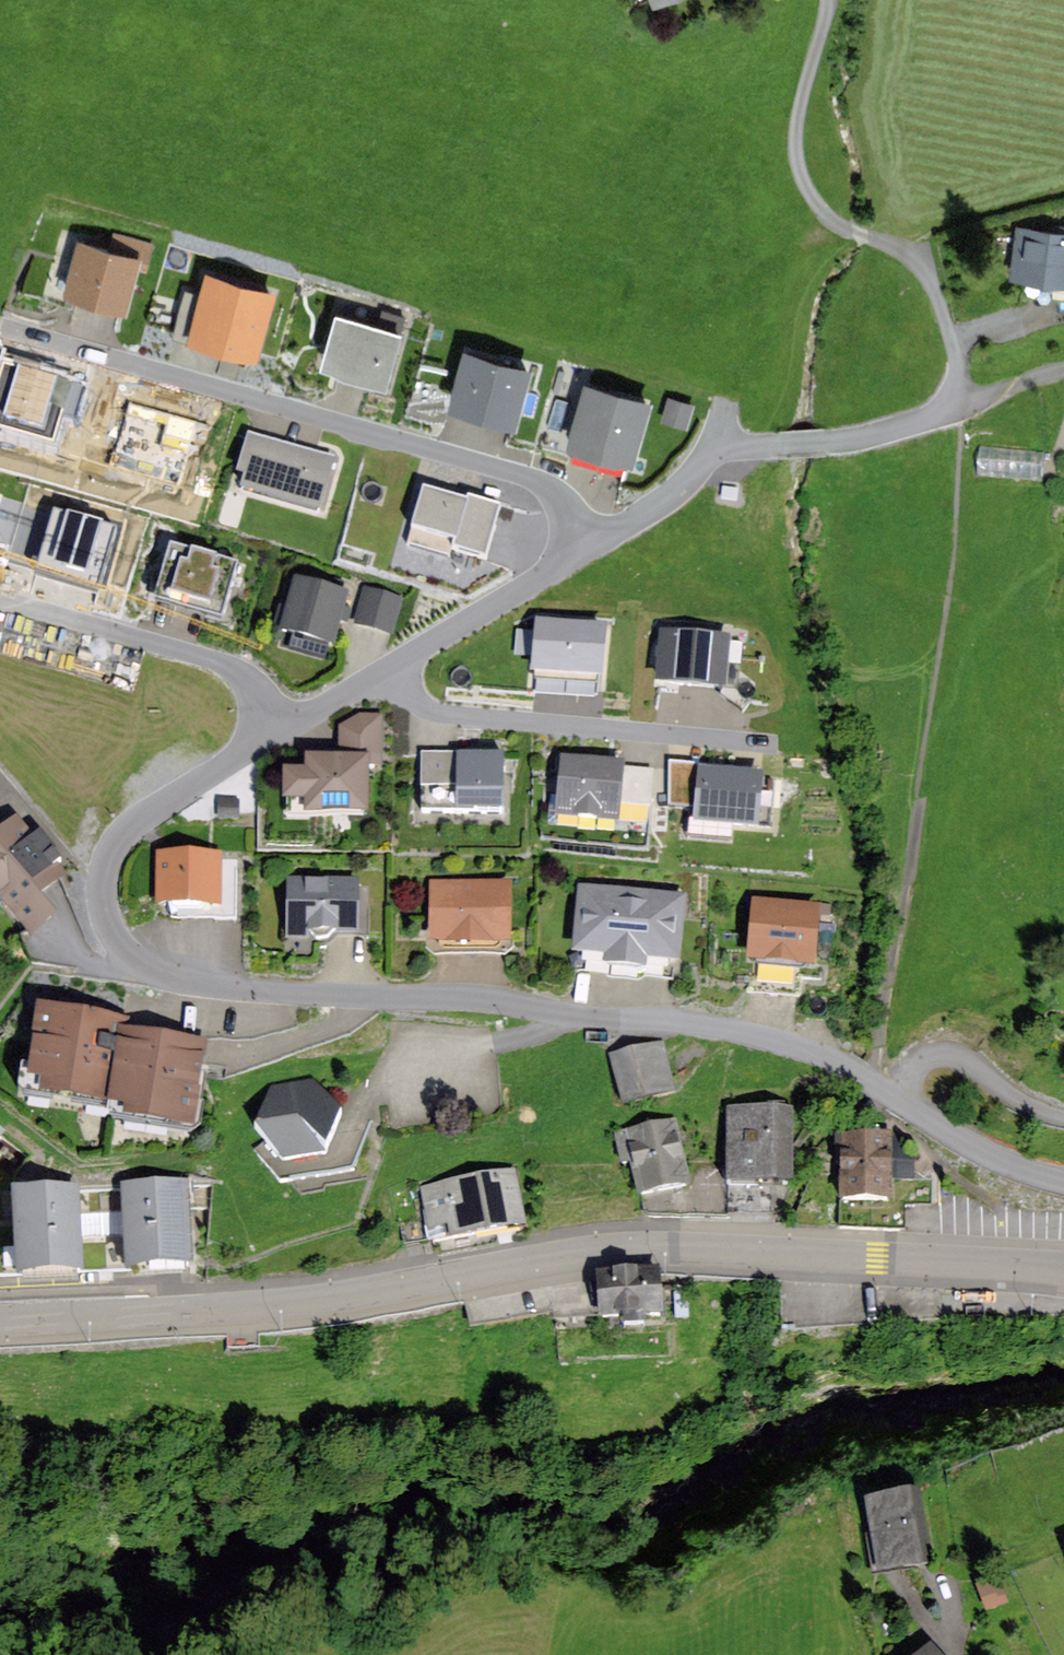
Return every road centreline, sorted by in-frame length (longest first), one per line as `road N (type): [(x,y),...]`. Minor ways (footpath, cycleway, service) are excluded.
road 1 (secondary): [(0,1322),(300,1305),(605,1251),(1063,1270)]

